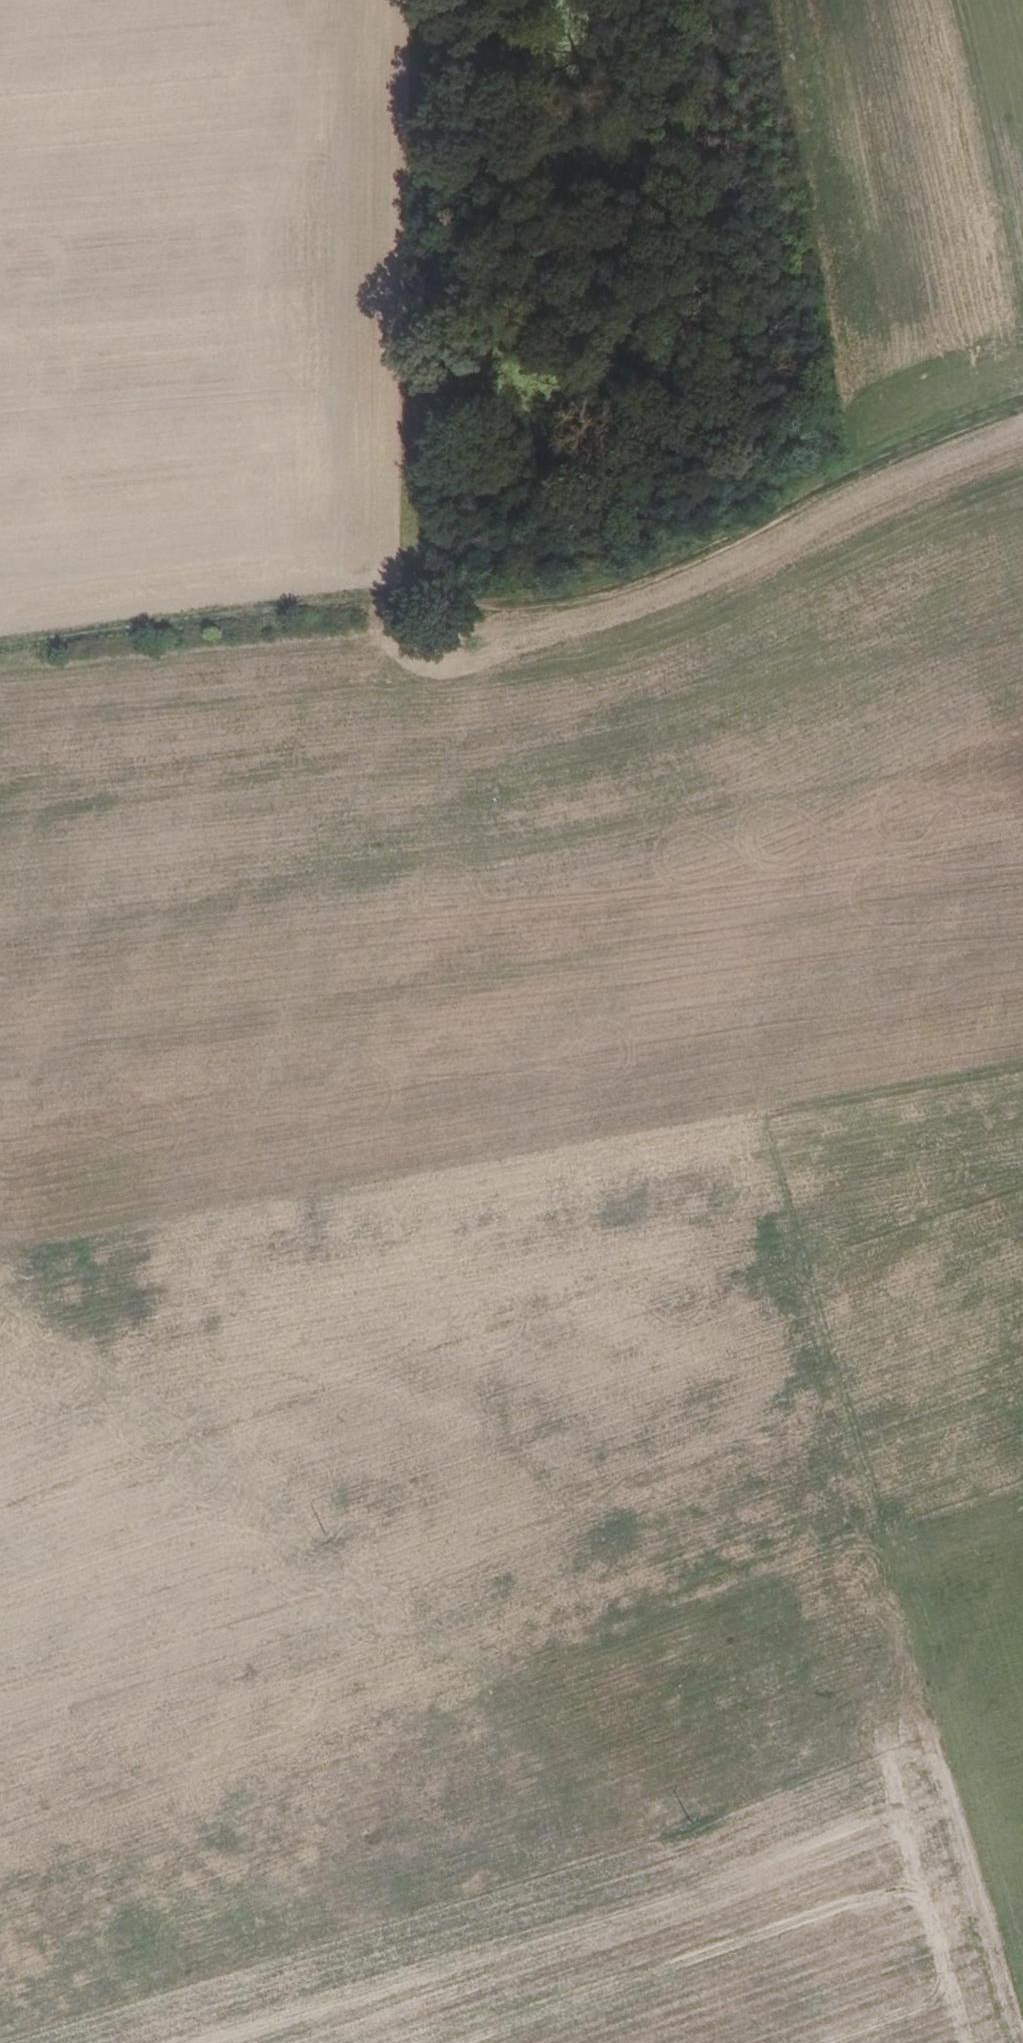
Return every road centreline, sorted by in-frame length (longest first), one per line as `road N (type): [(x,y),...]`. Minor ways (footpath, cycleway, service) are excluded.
road 1 (track): [(0,657),(524,584),(1022,411)]

